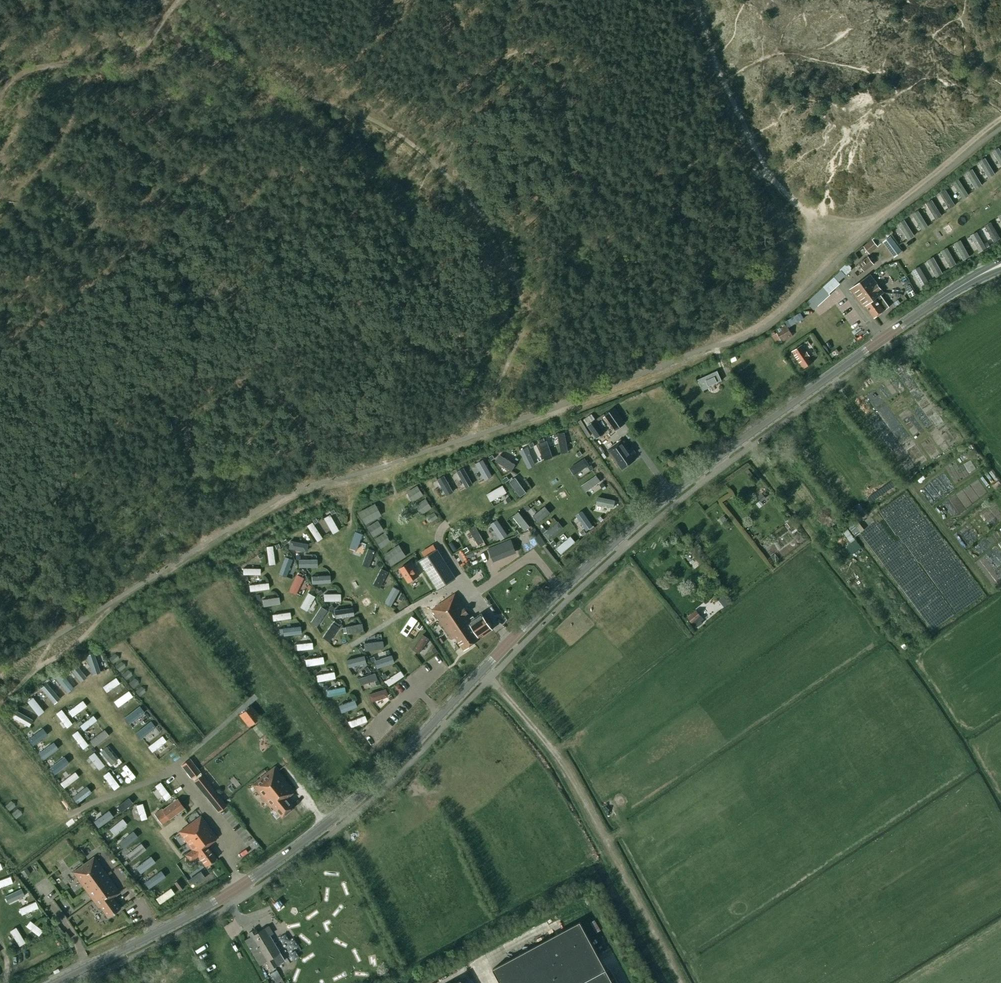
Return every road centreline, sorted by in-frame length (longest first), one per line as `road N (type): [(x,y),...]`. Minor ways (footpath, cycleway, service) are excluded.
road 1 (track): [(1000,118),(757,326),(547,417),(277,504),(113,606),(0,706)]
road 2 (tertiary): [(56,982),(215,902),(327,824),(672,492),(982,274)]
road 3 (track): [(216,0),(230,40),(309,103),(348,105),(393,123),(428,150),(515,256),(525,317),(471,437)]
road 4 (track): [(490,679),(570,777),(681,982)]
road 5 (track): [(742,439),(817,537),(871,574)]
road 6 (track): [(790,405),(875,512)]

